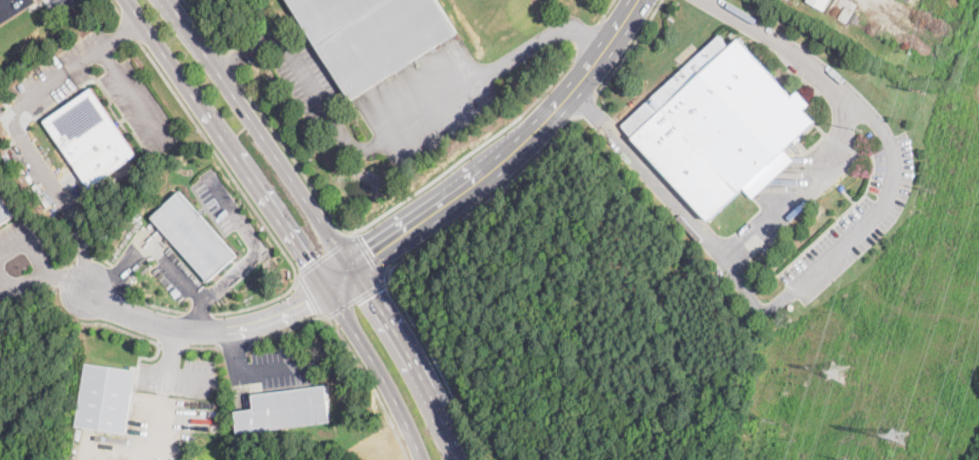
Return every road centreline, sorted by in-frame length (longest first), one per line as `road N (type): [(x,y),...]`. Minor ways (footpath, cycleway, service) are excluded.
road 1 (tertiary): [(89,290),(120,311),(178,328),(245,326),(311,298),(494,169),(568,92),(634,0)]
road 2 (primary): [(125,0),(373,365),(420,459)]
road 3 (primary): [(455,459),(387,324),(164,0)]

